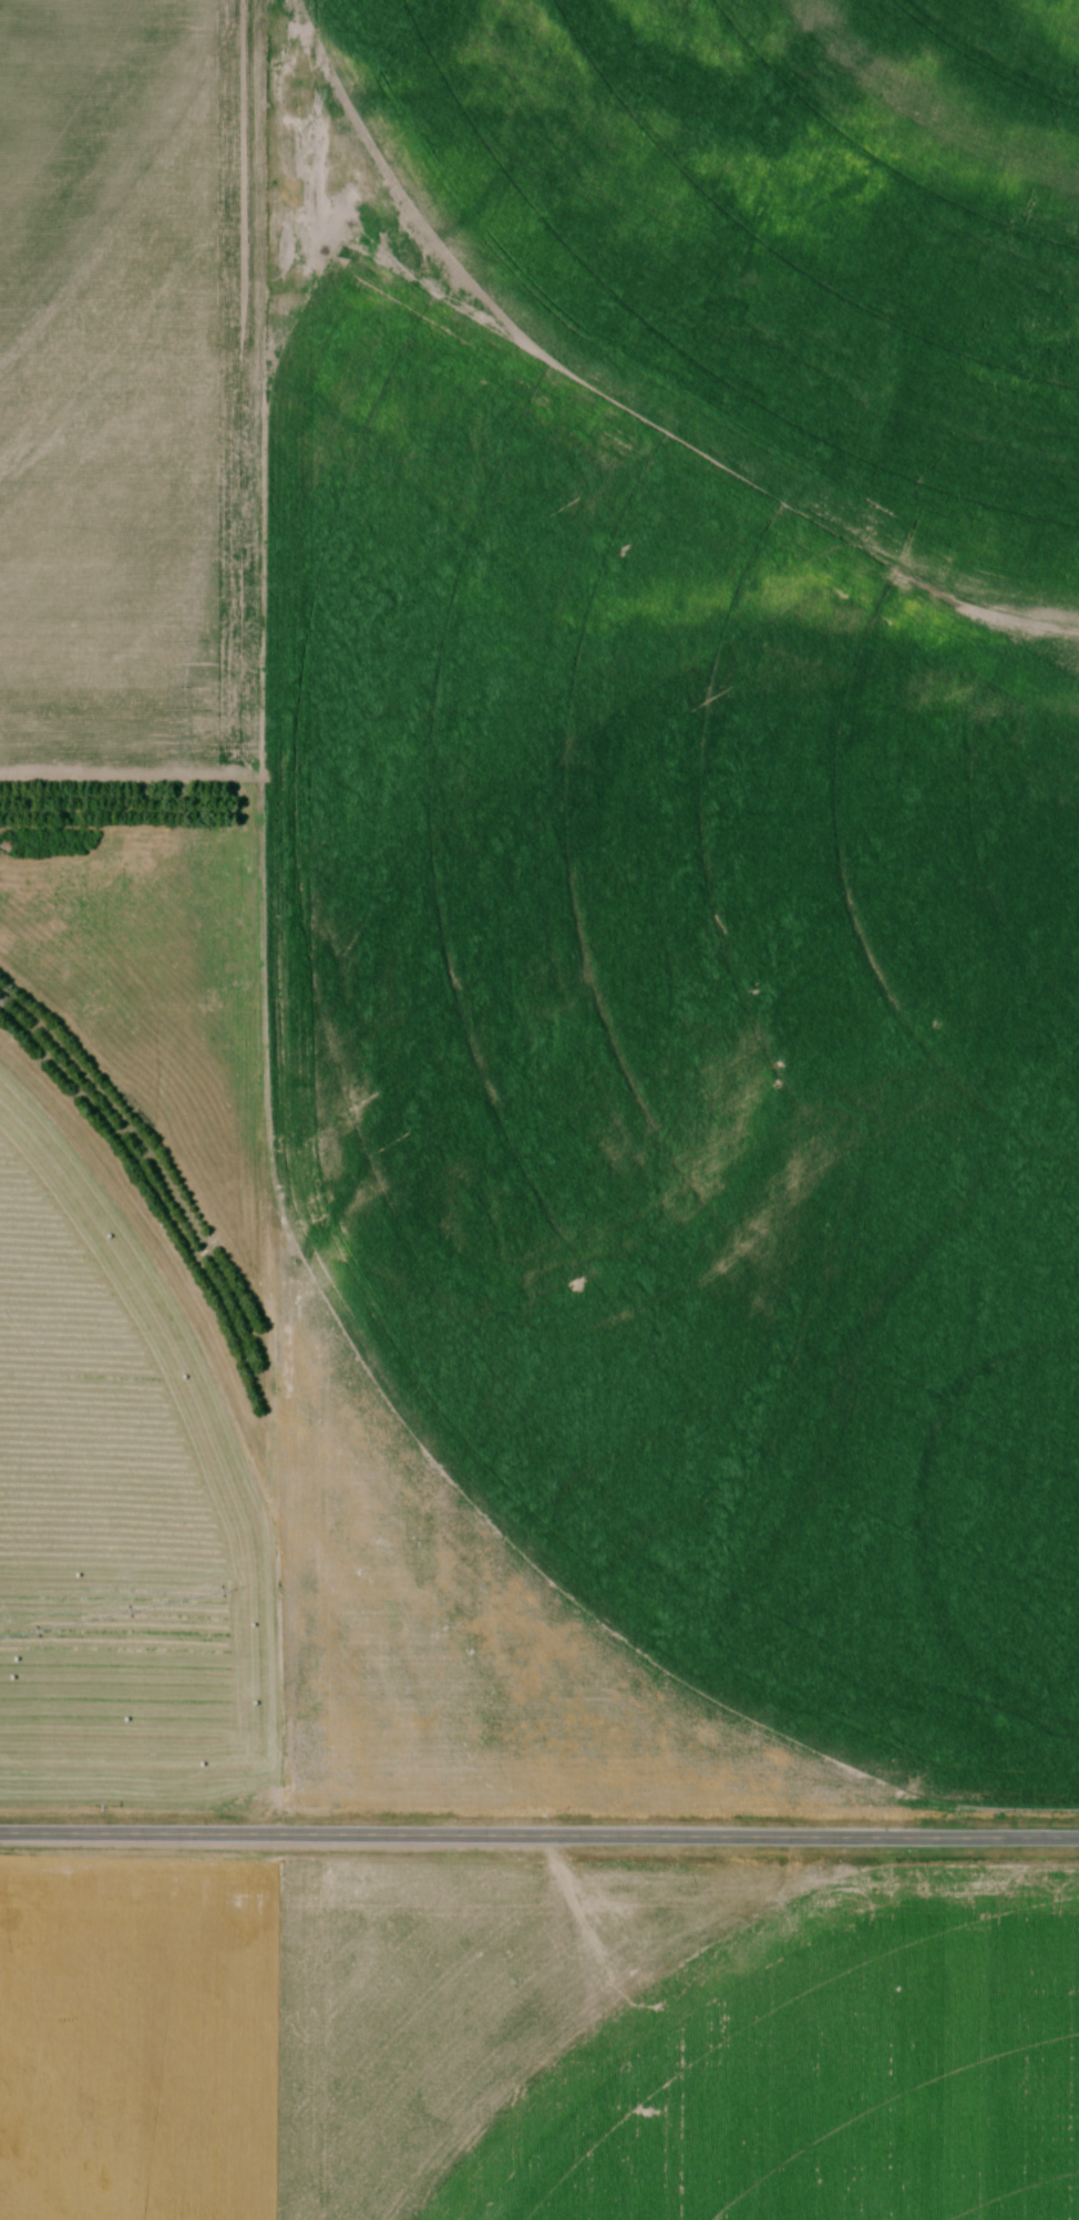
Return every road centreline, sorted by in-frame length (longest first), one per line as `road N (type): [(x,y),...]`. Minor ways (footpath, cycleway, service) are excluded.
road 1 (tertiary): [(1078,1840),(0,1830)]

